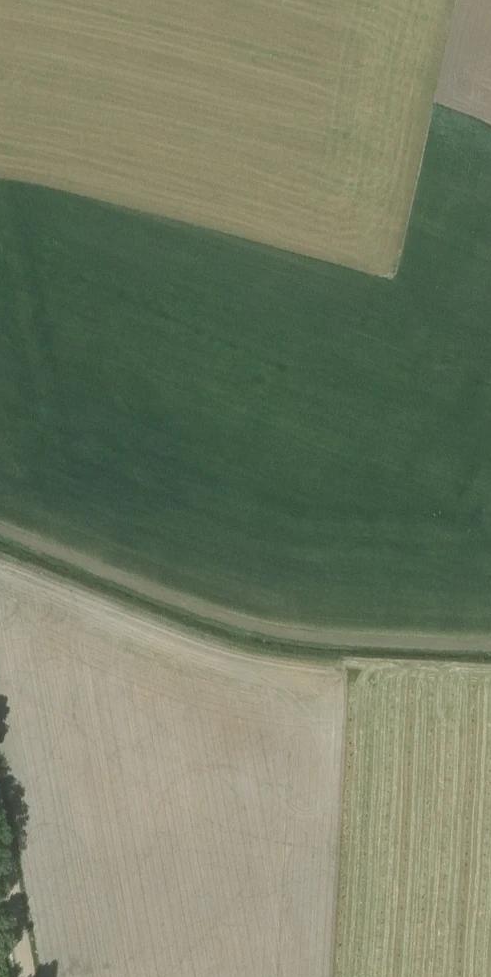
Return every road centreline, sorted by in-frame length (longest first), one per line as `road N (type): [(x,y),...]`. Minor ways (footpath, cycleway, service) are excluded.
road 1 (track): [(0,859),(22,976)]

